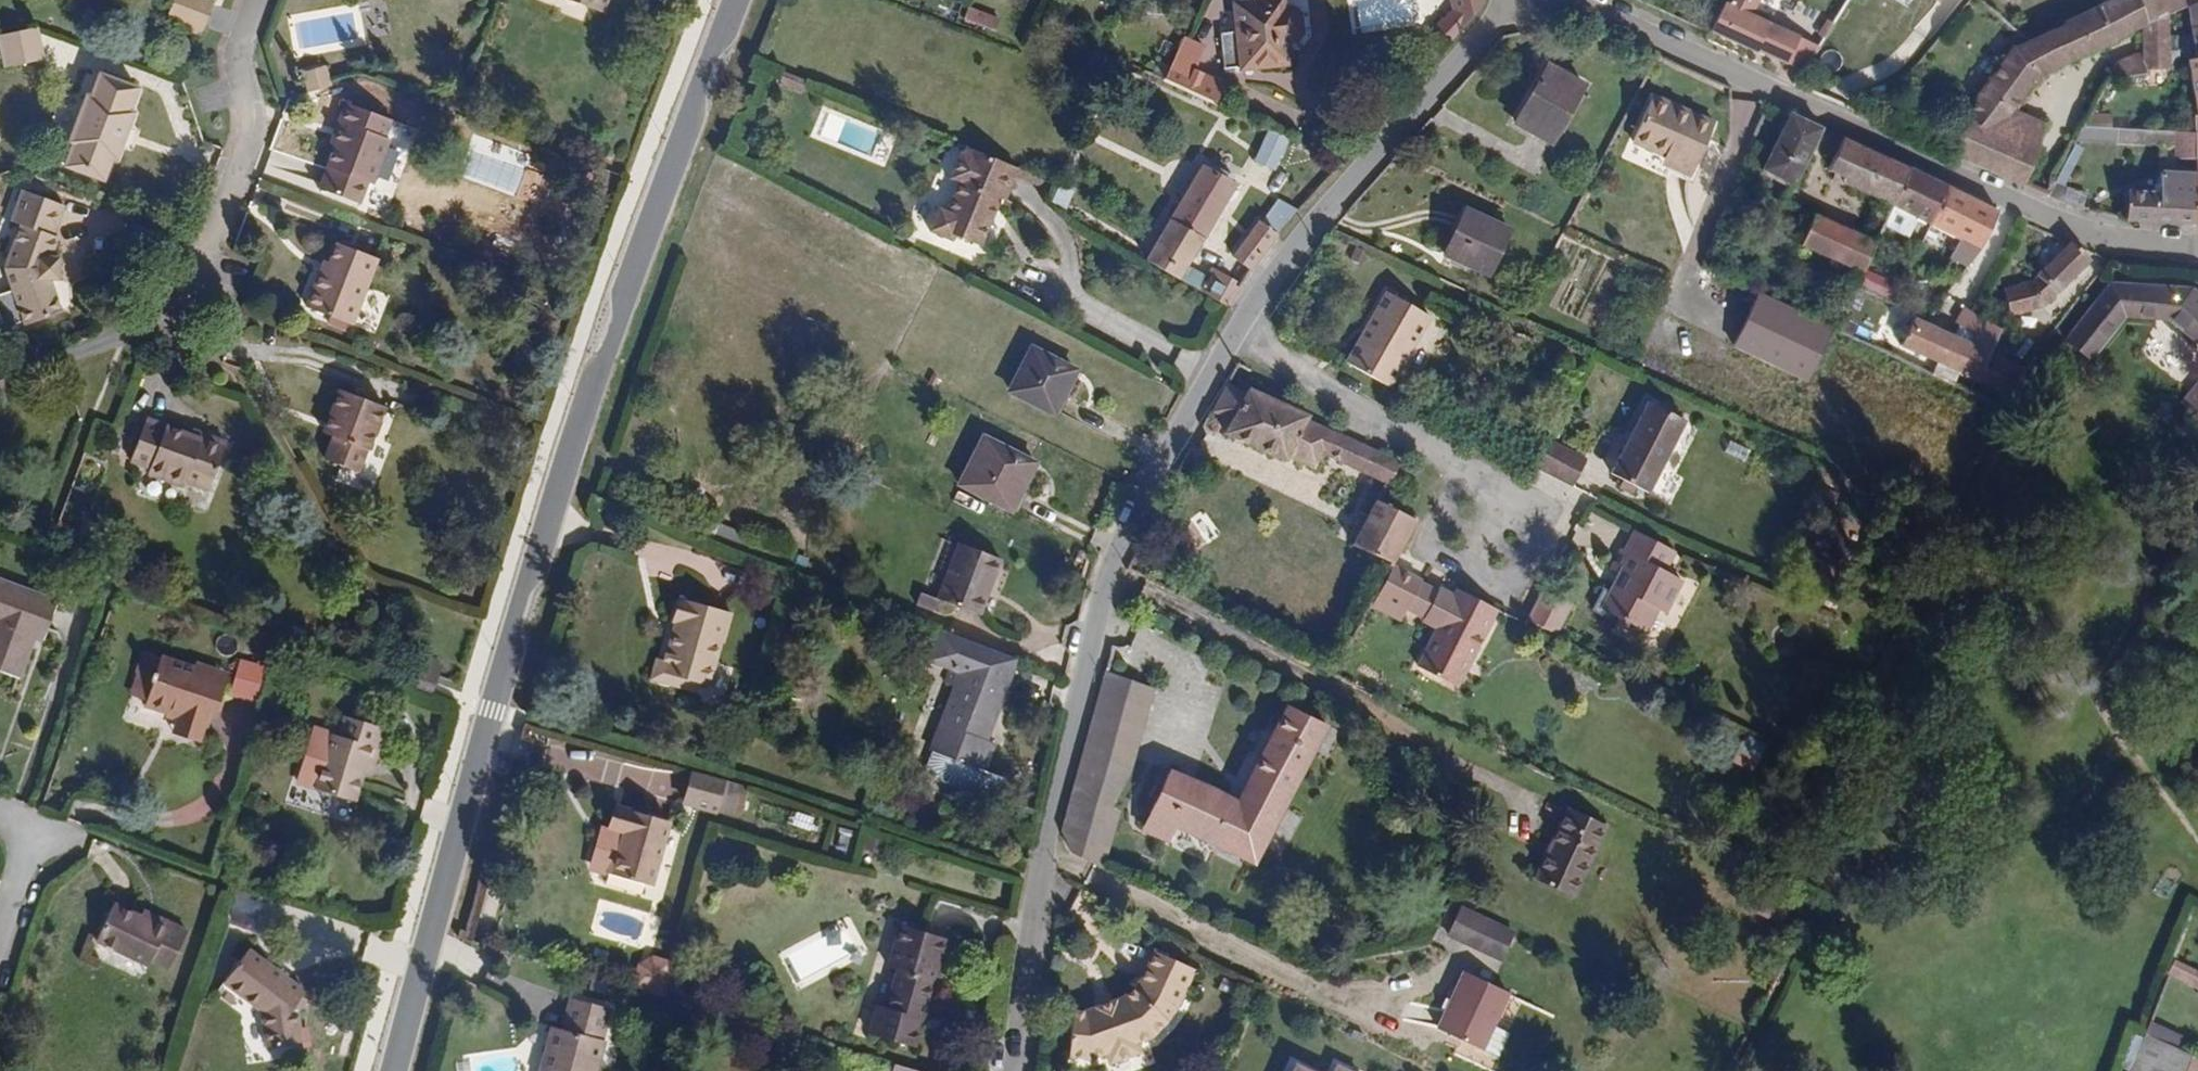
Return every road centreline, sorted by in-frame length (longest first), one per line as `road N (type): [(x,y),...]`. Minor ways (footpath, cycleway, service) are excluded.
road 1 (residential): [(1513,0),(1342,191),(1201,386),(1108,569),(1045,881),(1022,1070)]
road 2 (tertiary): [(390,1070),(539,546),(649,213),(731,0)]
road 3 (residential): [(2197,243),(2099,240),(1551,0)]
road 4 (track): [(1045,884),(734,777),(491,714)]
road 5 (residential): [(252,0),(231,57),(249,136),(183,318)]

